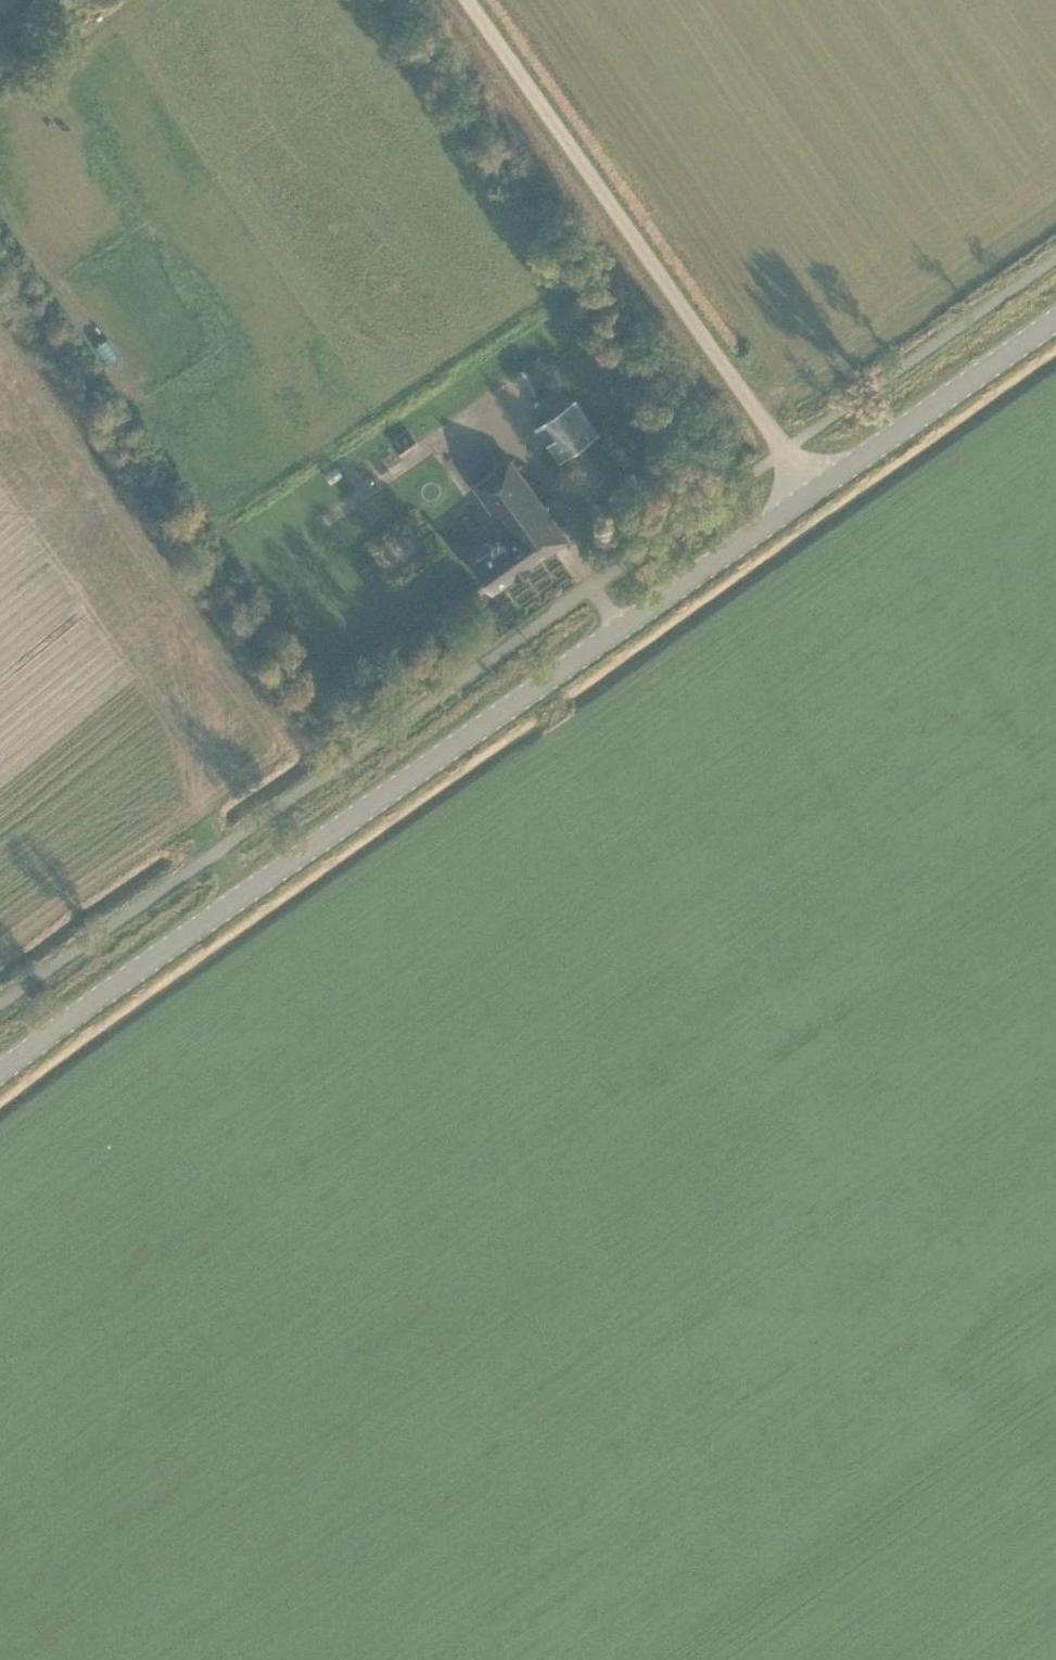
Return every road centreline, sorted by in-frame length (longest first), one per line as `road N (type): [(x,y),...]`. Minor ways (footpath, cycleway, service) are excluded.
road 1 (tertiary): [(0,1069),(813,487)]
road 2 (unclassified): [(813,487),(470,0)]
road 3 (tertiary): [(813,487),(1055,316)]

